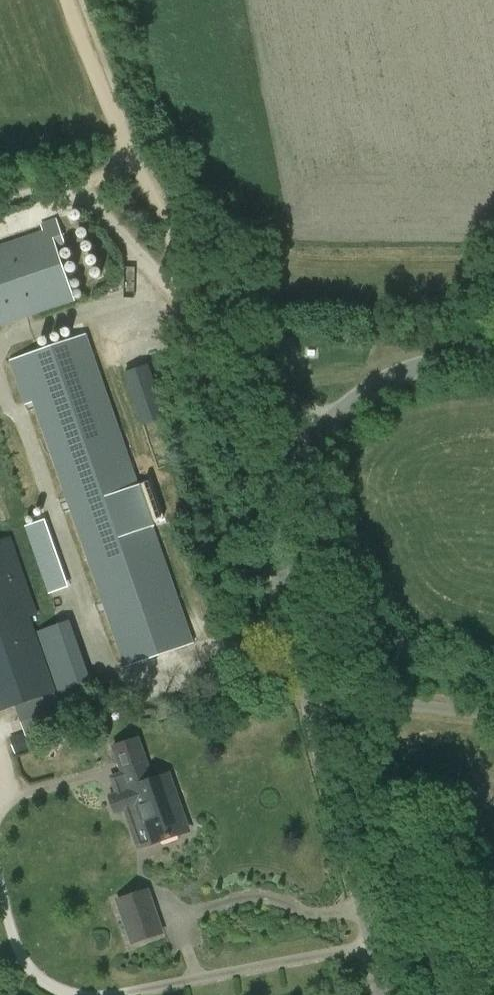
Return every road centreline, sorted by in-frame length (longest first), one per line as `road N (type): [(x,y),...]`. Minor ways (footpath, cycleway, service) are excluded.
road 1 (tertiary): [(379,994),(375,952),(279,576),(287,493),(319,425)]
road 2 (track): [(67,0),(180,274)]
road 3 (unclassified): [(192,313),(84,191),(54,187),(0,201)]
road 4 (tertiary): [(319,425),(385,378),(450,360),(493,359)]
road 5 (unclassified): [(192,313),(217,344),(319,425)]

